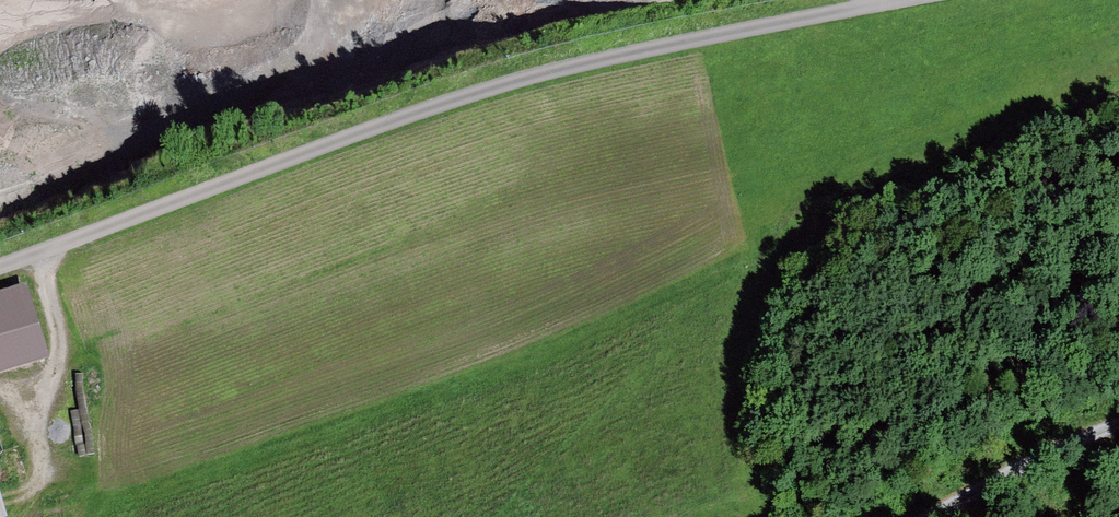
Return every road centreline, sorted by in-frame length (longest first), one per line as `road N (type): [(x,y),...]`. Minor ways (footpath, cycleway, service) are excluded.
road 1 (track): [(0,266),(491,89),(888,0)]
road 2 (track): [(45,250),(62,368),(39,431),(39,479),(11,495)]
road 3 (track): [(1118,423),(991,463),(904,516)]

